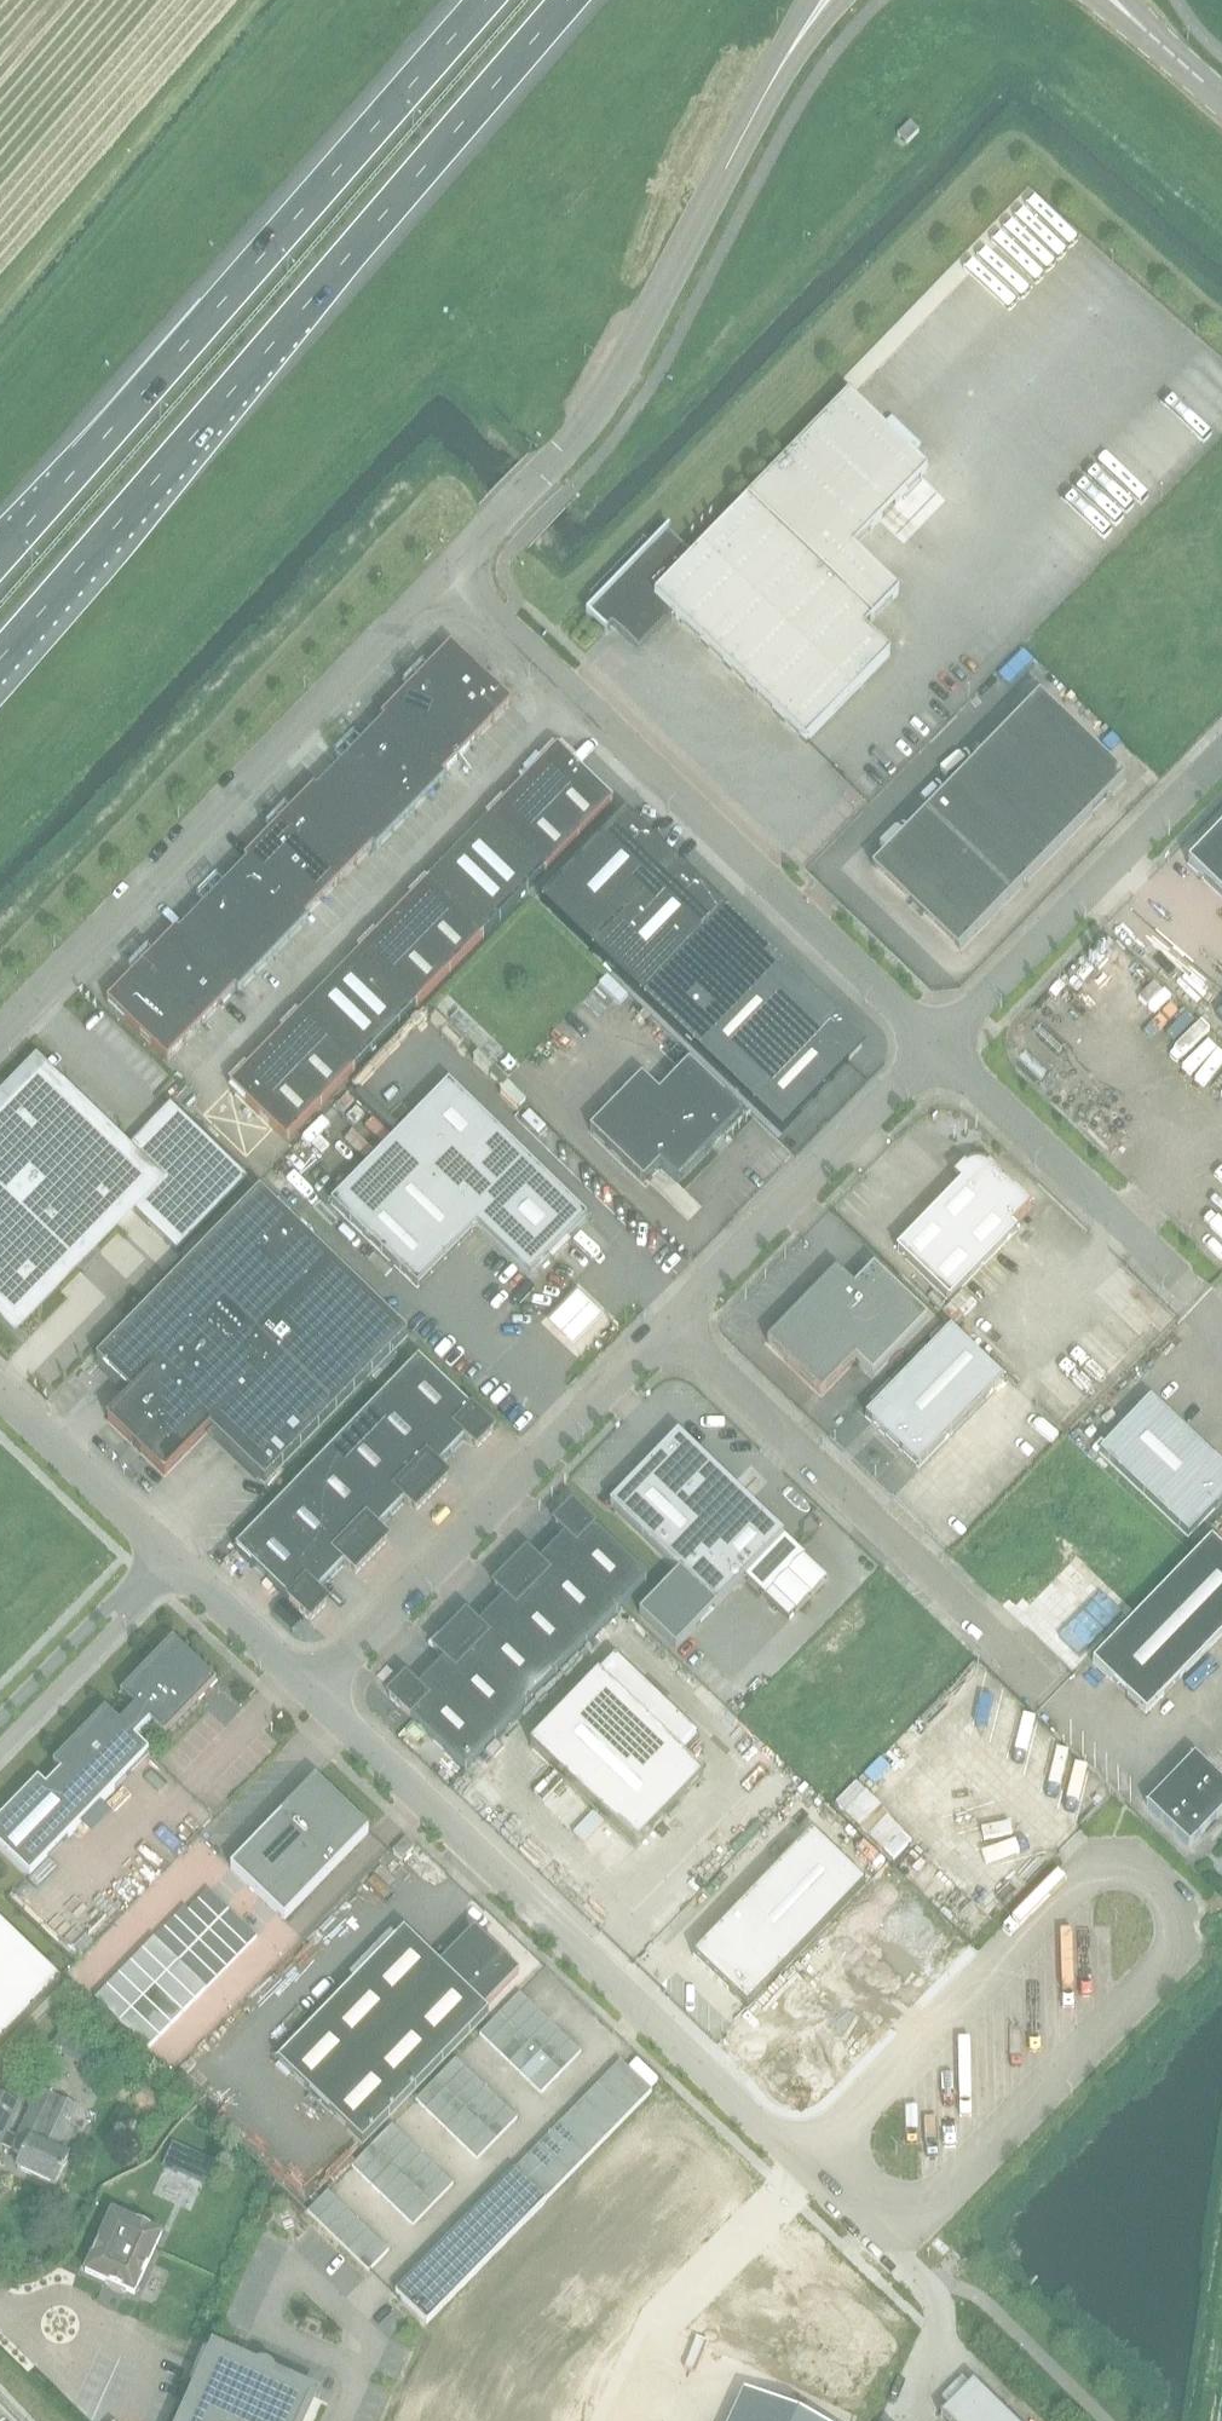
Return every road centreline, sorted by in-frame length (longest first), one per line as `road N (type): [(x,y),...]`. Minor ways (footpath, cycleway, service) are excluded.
road 1 (unclassified): [(803,2164),(1079,1879),(1112,1869),(1160,1891),(1175,1933),(1152,1977),(894,2233)]
road 2 (trunk): [(0,652),(567,0)]
road 3 (trunk): [(487,0),(0,557)]
road 4 (unclassified): [(313,1691),(803,2164)]
road 5 (unclassified): [(451,569),(935,1044)]
road 6 (unclassified): [(451,569),(0,1034)]
road 7 (unclassified): [(789,52),(600,404),(451,569)]
road 8 (unclassified): [(1053,1694),(666,1326)]
road 9 (unclassified): [(666,1326),(313,1691)]
road 10 (unclassified): [(1221,752),(935,1044)]
road 11 (unclassified): [(935,1044),(666,1326)]
road 12 (unclassified): [(935,1044),(1198,1298)]
road 13 (unclassified): [(0,1393),(166,1558)]
road 14 (unclassified): [(0,1747),(122,1619),(134,1592)]
road 15 (unclassified): [(166,1558),(313,1691)]
road 16 (unclassified): [(134,1592),(107,1606),(0,1718)]

